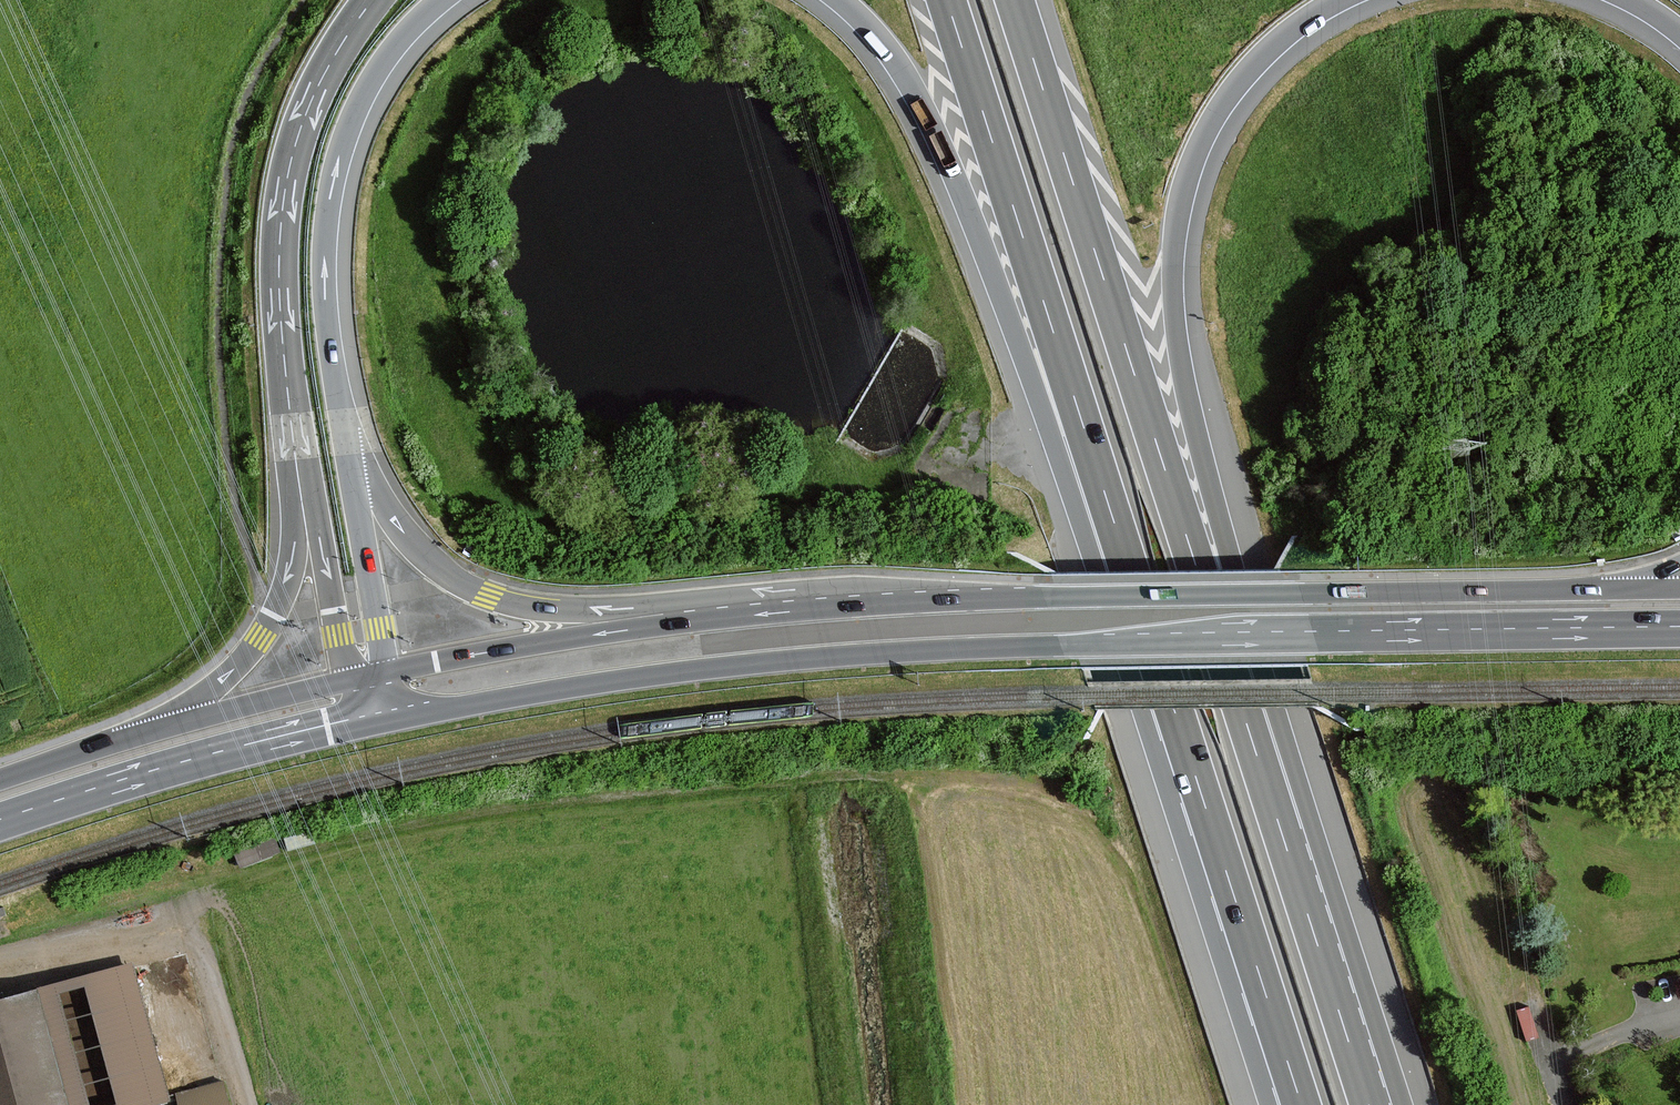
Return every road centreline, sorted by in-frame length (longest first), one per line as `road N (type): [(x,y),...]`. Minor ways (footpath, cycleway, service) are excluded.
road 1 (secondary): [(399,719),(677,672),(877,654),(1679,633)]
road 2 (secondary): [(1632,589),(969,600),(758,612)]
road 3 (track): [(988,819),(915,783),(873,775),(575,801),(271,857),(217,878),(177,916)]
road 4 (motorway): [(1256,749),(1179,343),(1175,254),(1192,168),(1225,104),(1290,34),(1344,0)]
road 5 (motorway): [(1256,749),(1012,0)]
road 6 (motorway): [(1096,463),(1301,1104)]
road 7 (motorway): [(836,0),(890,55),(932,124),(1096,463)]
road 8 (motorway): [(372,0),(315,93),(284,195),(281,319),(302,502)]
road 9 (motorway): [(348,458),(326,287),(332,193),(372,81),(443,0)]
road 10 (motorway): [(946,0),(1096,463)]
road 11 (motorway): [(758,612),(555,612),(488,596),(428,557),(348,458)]
road 12 (secondary): [(758,612),(388,672)]
road 13 (motorway): [(1370,1104),(1256,749)]
road 14 (secondary): [(0,828),(179,770),(357,727)]
road 15 (motorway): [(302,502),(289,577),(261,636),(220,681),(138,737)]
road 16 (motorway): [(388,672),(348,458)]
road 17 (secondary): [(347,682),(138,737)]
road 18 (motorway): [(302,502),(347,682)]
road 19 (secondary): [(138,737),(0,781)]

